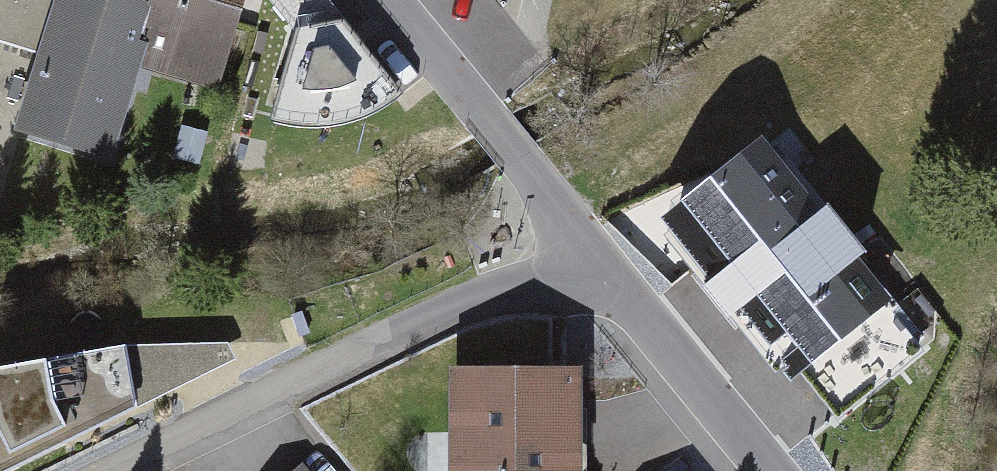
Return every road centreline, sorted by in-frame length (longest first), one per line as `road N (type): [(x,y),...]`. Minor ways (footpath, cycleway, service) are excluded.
road 1 (residential): [(144,470),(566,269)]
road 2 (residential): [(566,269),(513,162),(397,0)]
road 3 (residential): [(739,470),(566,269)]

